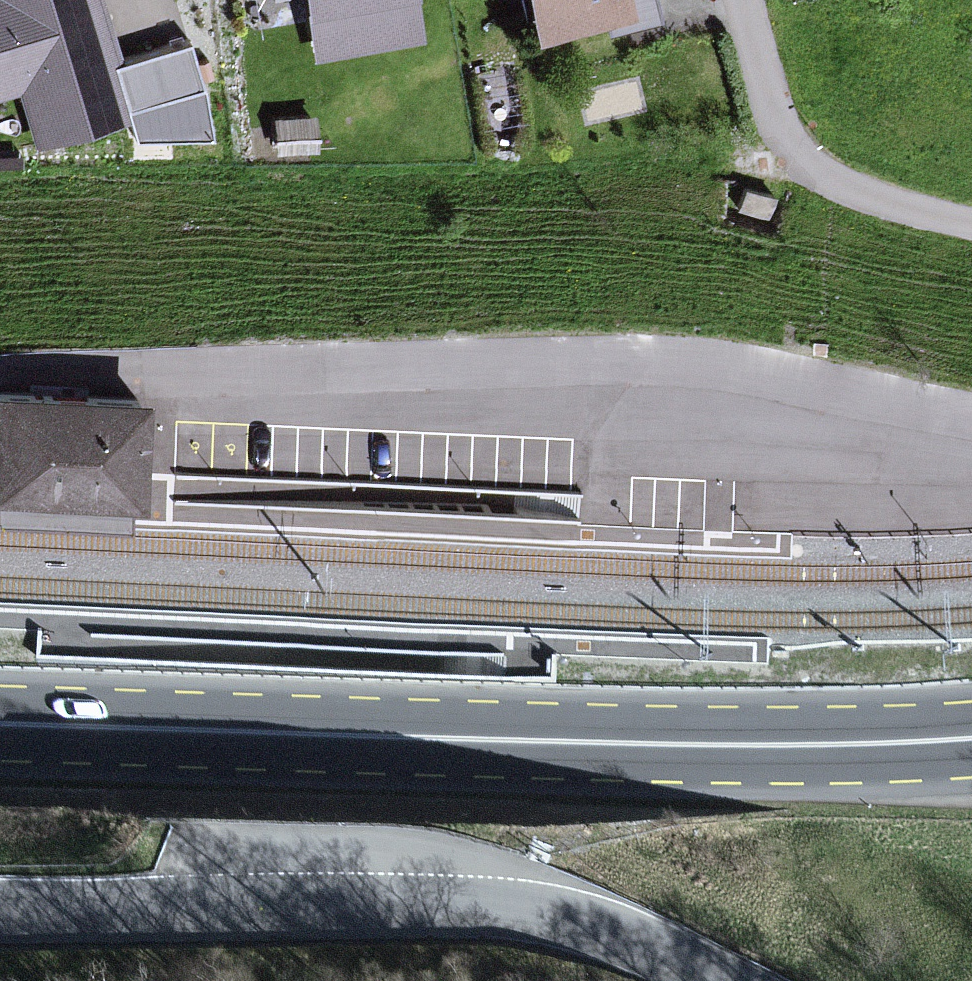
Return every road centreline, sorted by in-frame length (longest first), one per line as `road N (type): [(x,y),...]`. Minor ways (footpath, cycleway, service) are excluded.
road 1 (unclassified): [(971,446),(761,410),(520,384),(207,373),(0,375)]
road 2 (primary): [(0,725),(656,746),(971,737)]
road 3 (unclassified): [(0,904),(435,907),(537,916),(718,980)]
road 4 (residential): [(738,0),(757,77),(798,142),(865,194),(971,225)]

